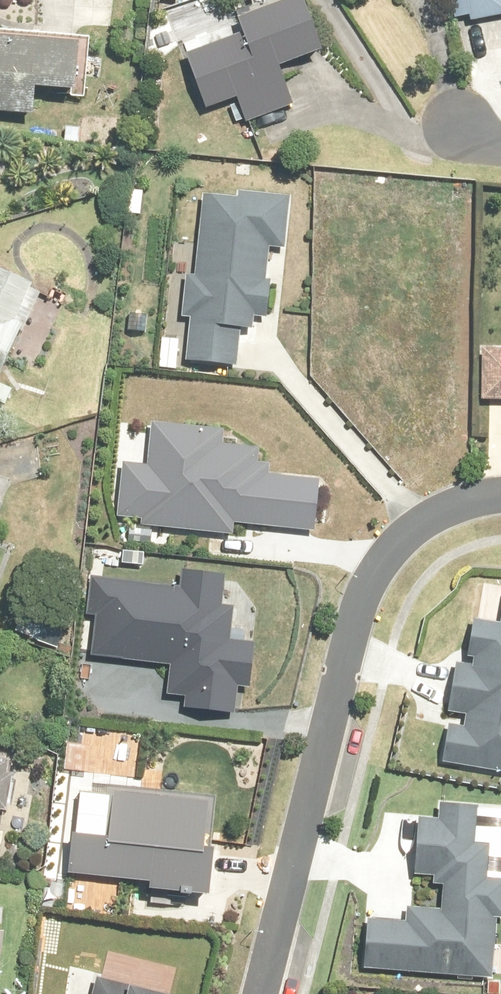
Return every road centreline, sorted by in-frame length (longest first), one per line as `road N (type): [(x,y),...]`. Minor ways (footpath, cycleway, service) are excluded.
road 1 (residential): [(262,993),(349,625),(369,580),(410,530),(500,495)]

